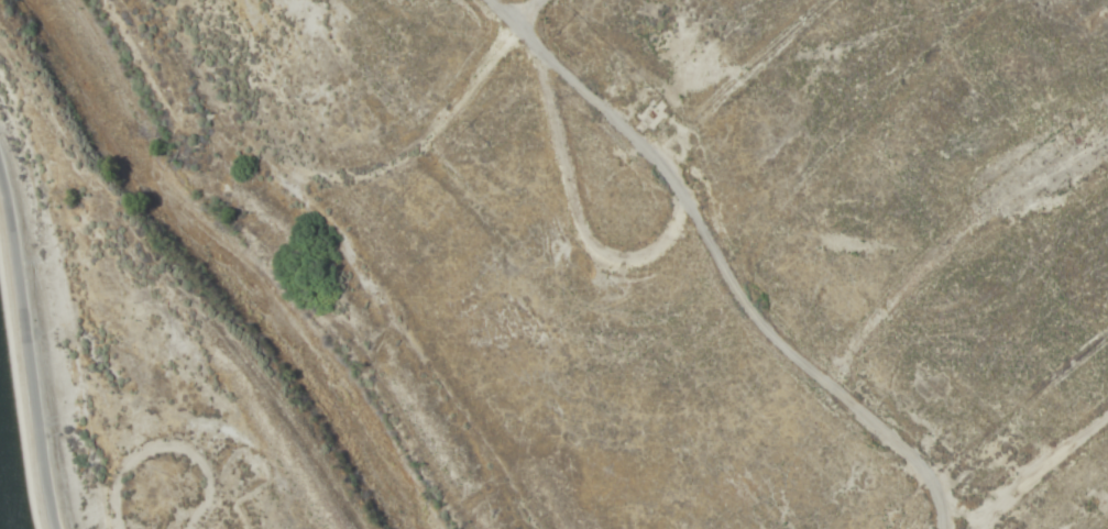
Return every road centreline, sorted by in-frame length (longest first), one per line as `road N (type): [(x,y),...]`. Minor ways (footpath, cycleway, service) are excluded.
road 1 (residential): [(171,528),(144,412),(156,350),(121,275),(0,87)]
road 2 (track): [(745,232),(495,0)]

